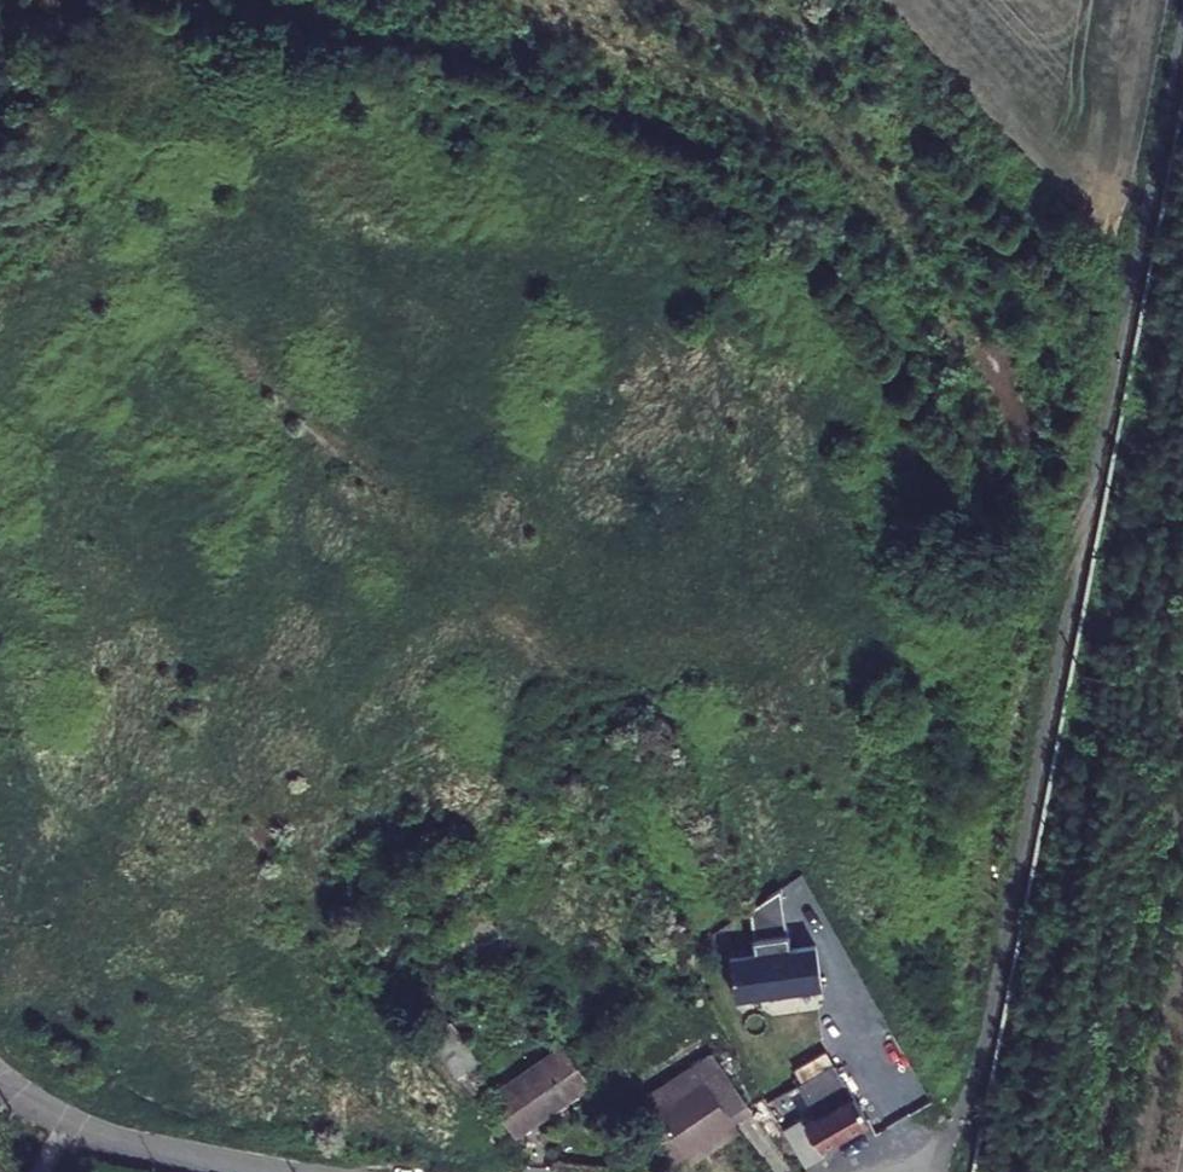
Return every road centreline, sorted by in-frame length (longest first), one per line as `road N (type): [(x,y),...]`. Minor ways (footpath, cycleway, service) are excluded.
road 1 (residential): [(924,1171),(951,1130),(985,1016),(1182,24)]
road 2 (residential): [(0,1082),(85,1128),(283,1171)]

